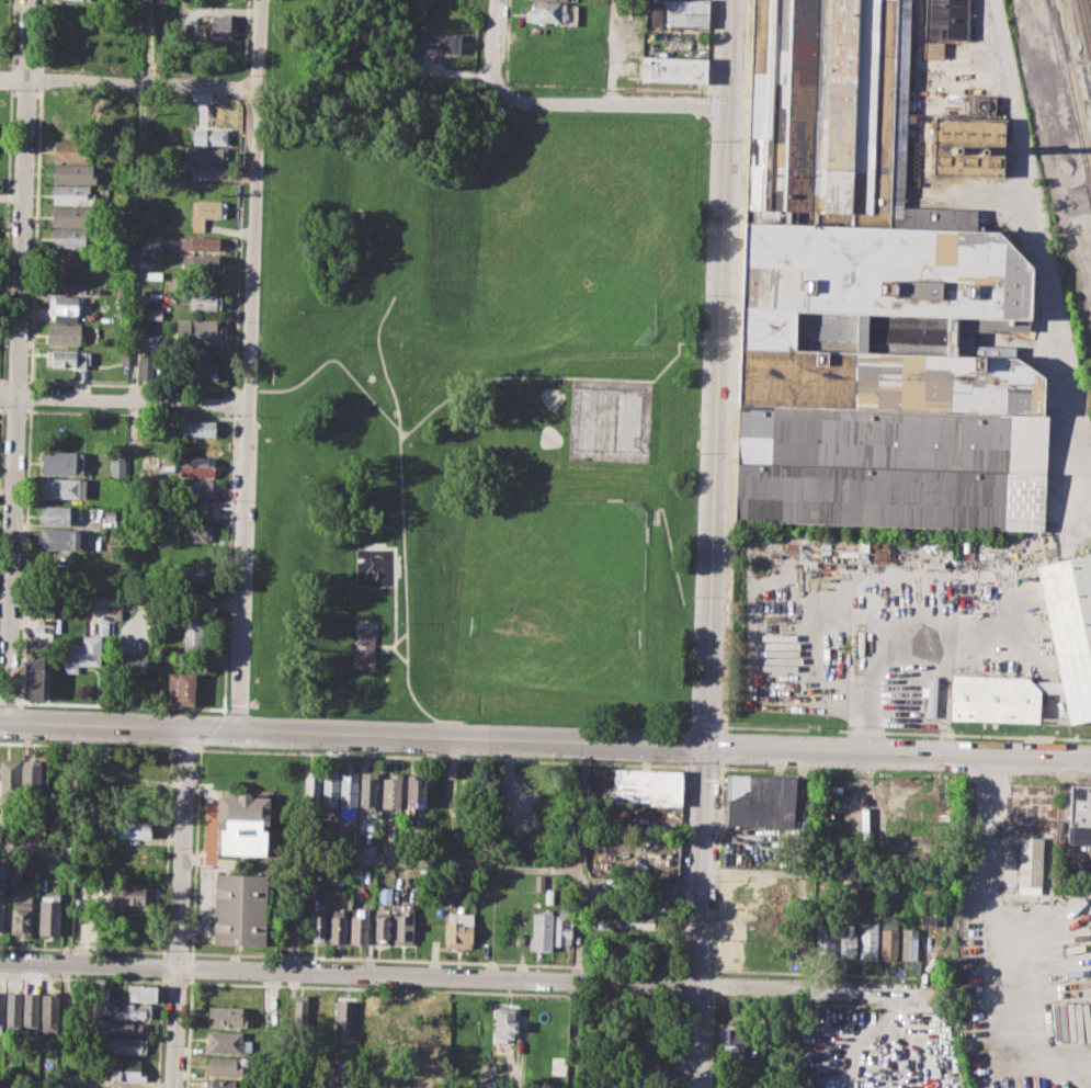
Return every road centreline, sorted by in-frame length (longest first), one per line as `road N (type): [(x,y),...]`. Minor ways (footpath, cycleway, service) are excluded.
road 1 (residential): [(731,0),(704,750)]
road 2 (residential): [(260,0),(239,734)]
road 3 (residential): [(30,0),(8,725)]
road 4 (tertiary): [(185,732),(704,750)]
road 5 (residential): [(178,965),(696,983)]
road 6 (tertiary): [(704,750),(1090,761)]
road 7 (residential): [(0,78),(258,89)]
road 8 (residential): [(0,397),(249,403)]
road 9 (residential): [(696,983),(942,989)]
road 10 (residential): [(704,750),(696,983)]
road 11 (residential): [(185,732),(178,965)]
road 12 (residential): [(499,92),(523,106),(727,107)]
road 13 (tertiary): [(0,725),(185,732)]
road 14 (residential): [(0,960),(178,965)]
road 15 (residential): [(178,965),(172,1087)]

